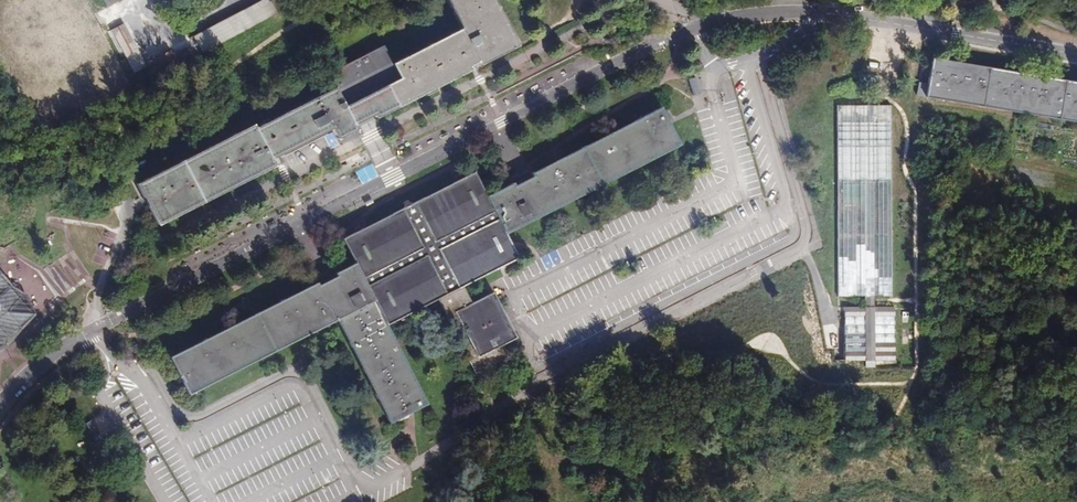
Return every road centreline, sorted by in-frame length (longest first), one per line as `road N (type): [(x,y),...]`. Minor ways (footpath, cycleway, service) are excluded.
road 1 (unclassified): [(670,41),(114,317)]
road 2 (unclassified): [(670,41),(705,25),(820,16),(1076,57)]
road 3 (unclassified): [(0,403),(34,370),(114,317)]

